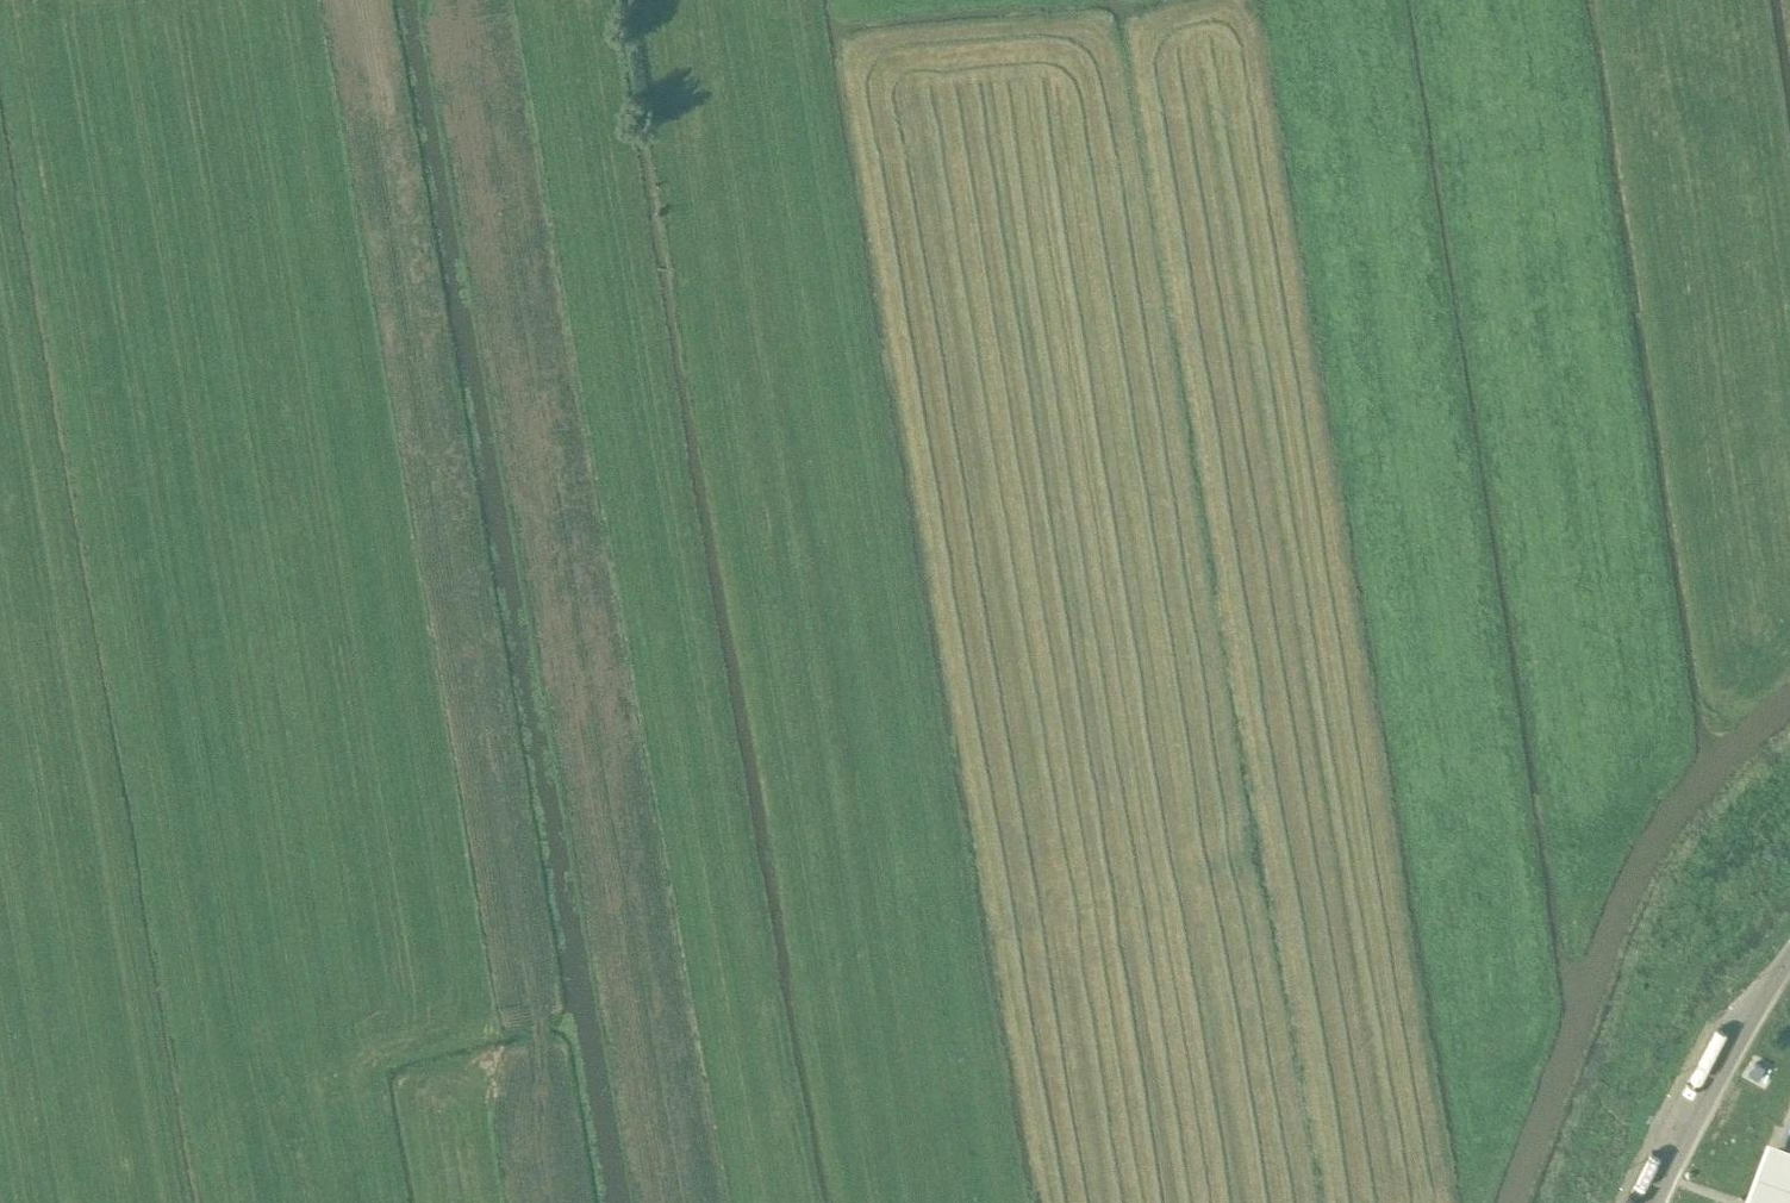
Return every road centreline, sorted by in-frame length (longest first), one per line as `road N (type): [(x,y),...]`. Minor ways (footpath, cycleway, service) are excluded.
road 1 (motorway): [(1789,829),(1699,917),(1446,1202)]

